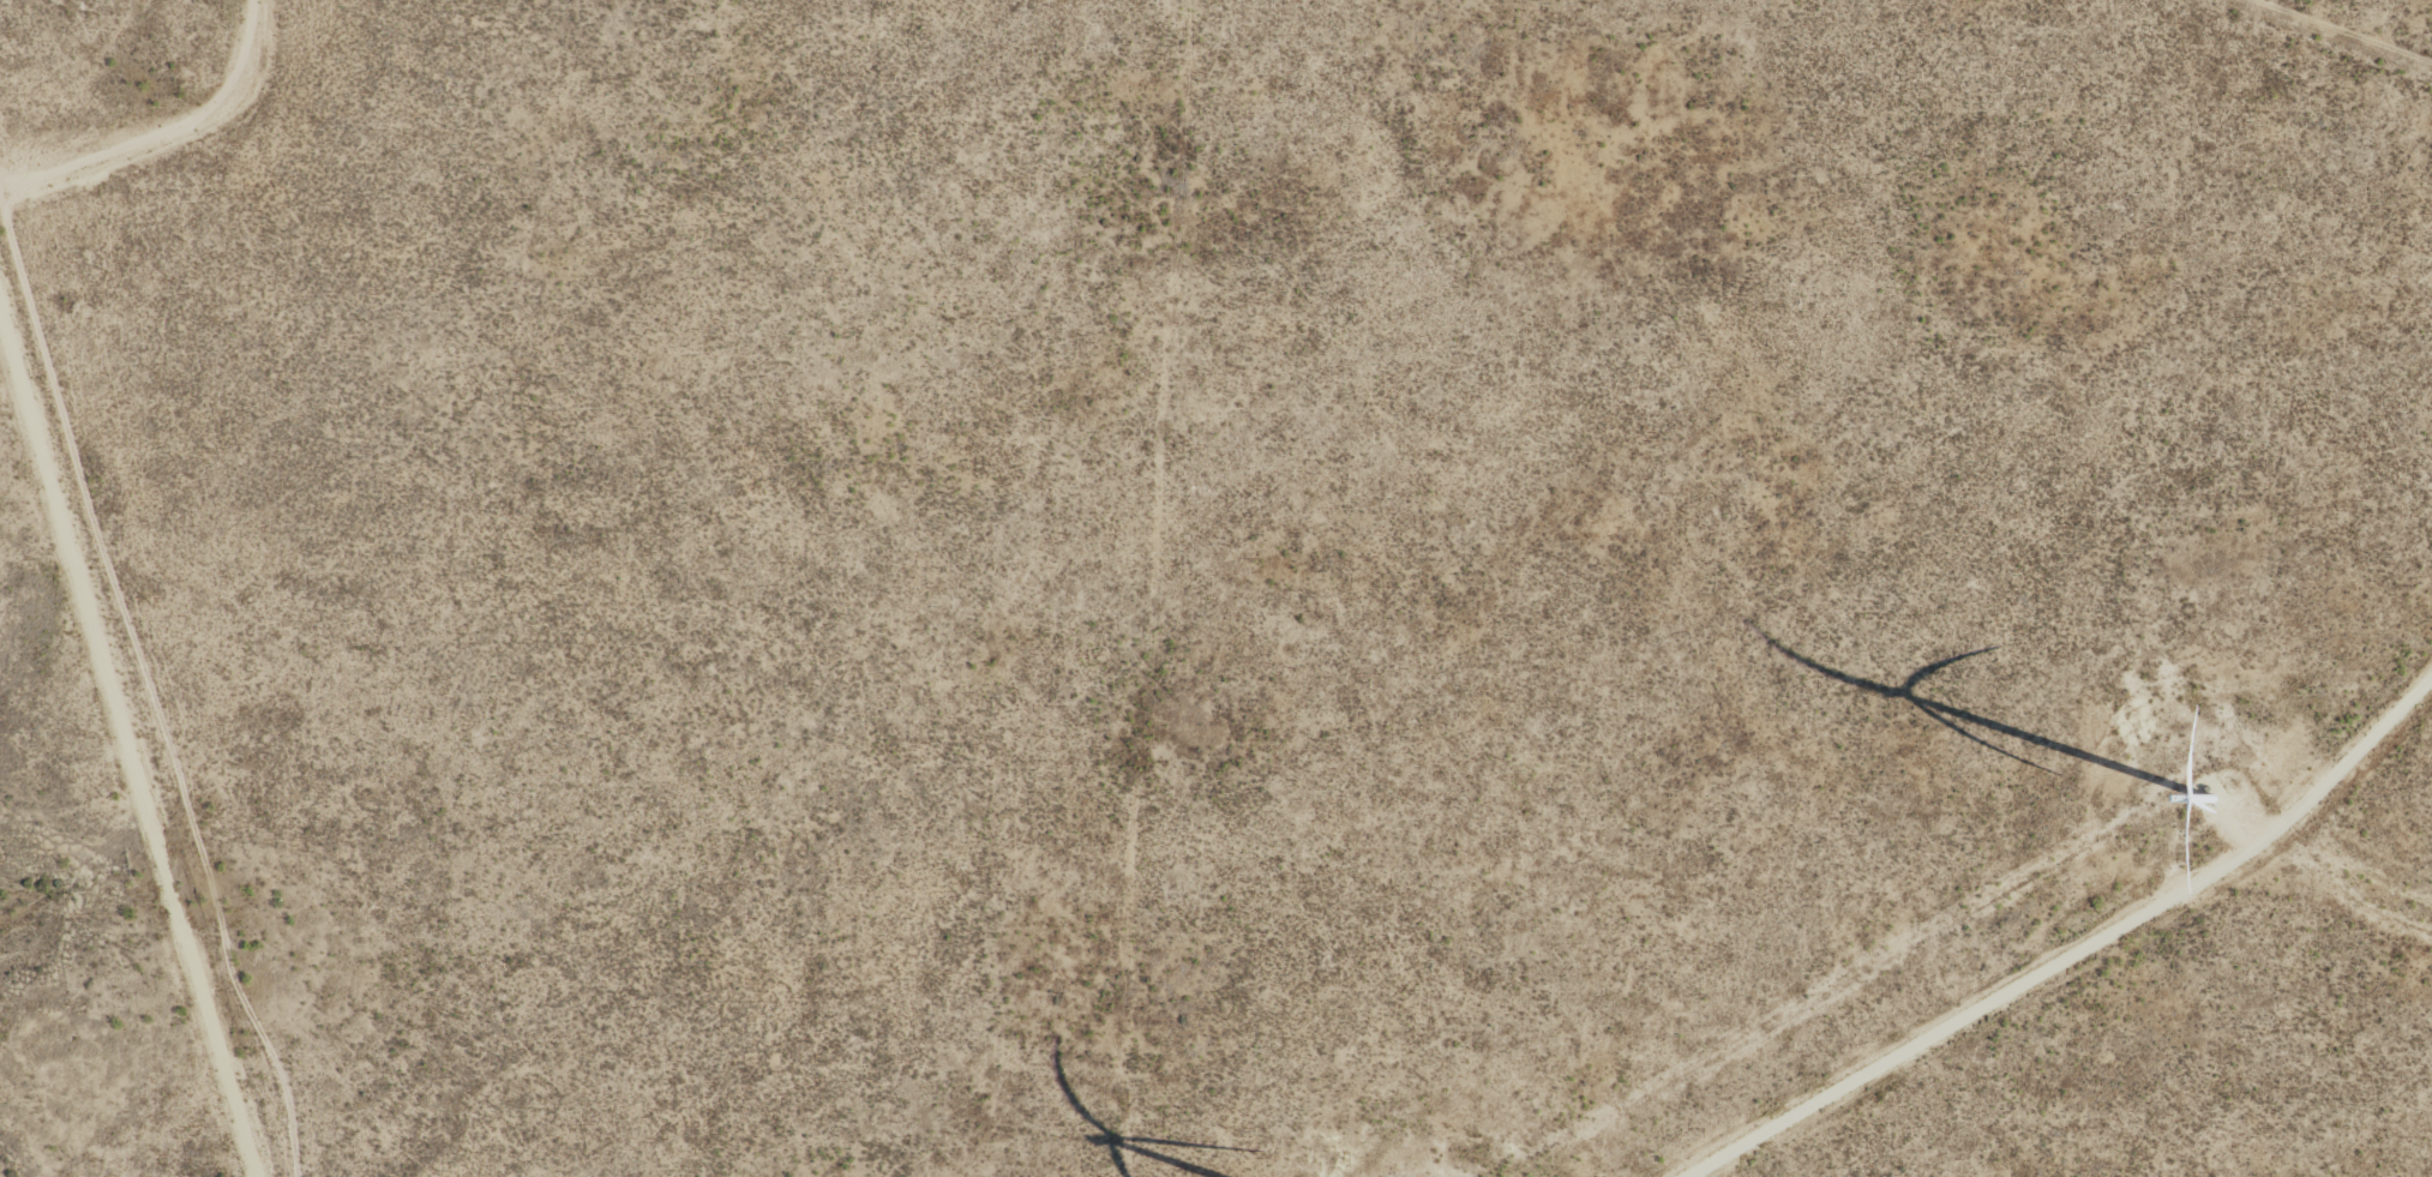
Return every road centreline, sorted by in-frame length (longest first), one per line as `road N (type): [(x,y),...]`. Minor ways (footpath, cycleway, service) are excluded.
road 1 (track): [(0,87),(181,698),(205,930),(261,1176)]

